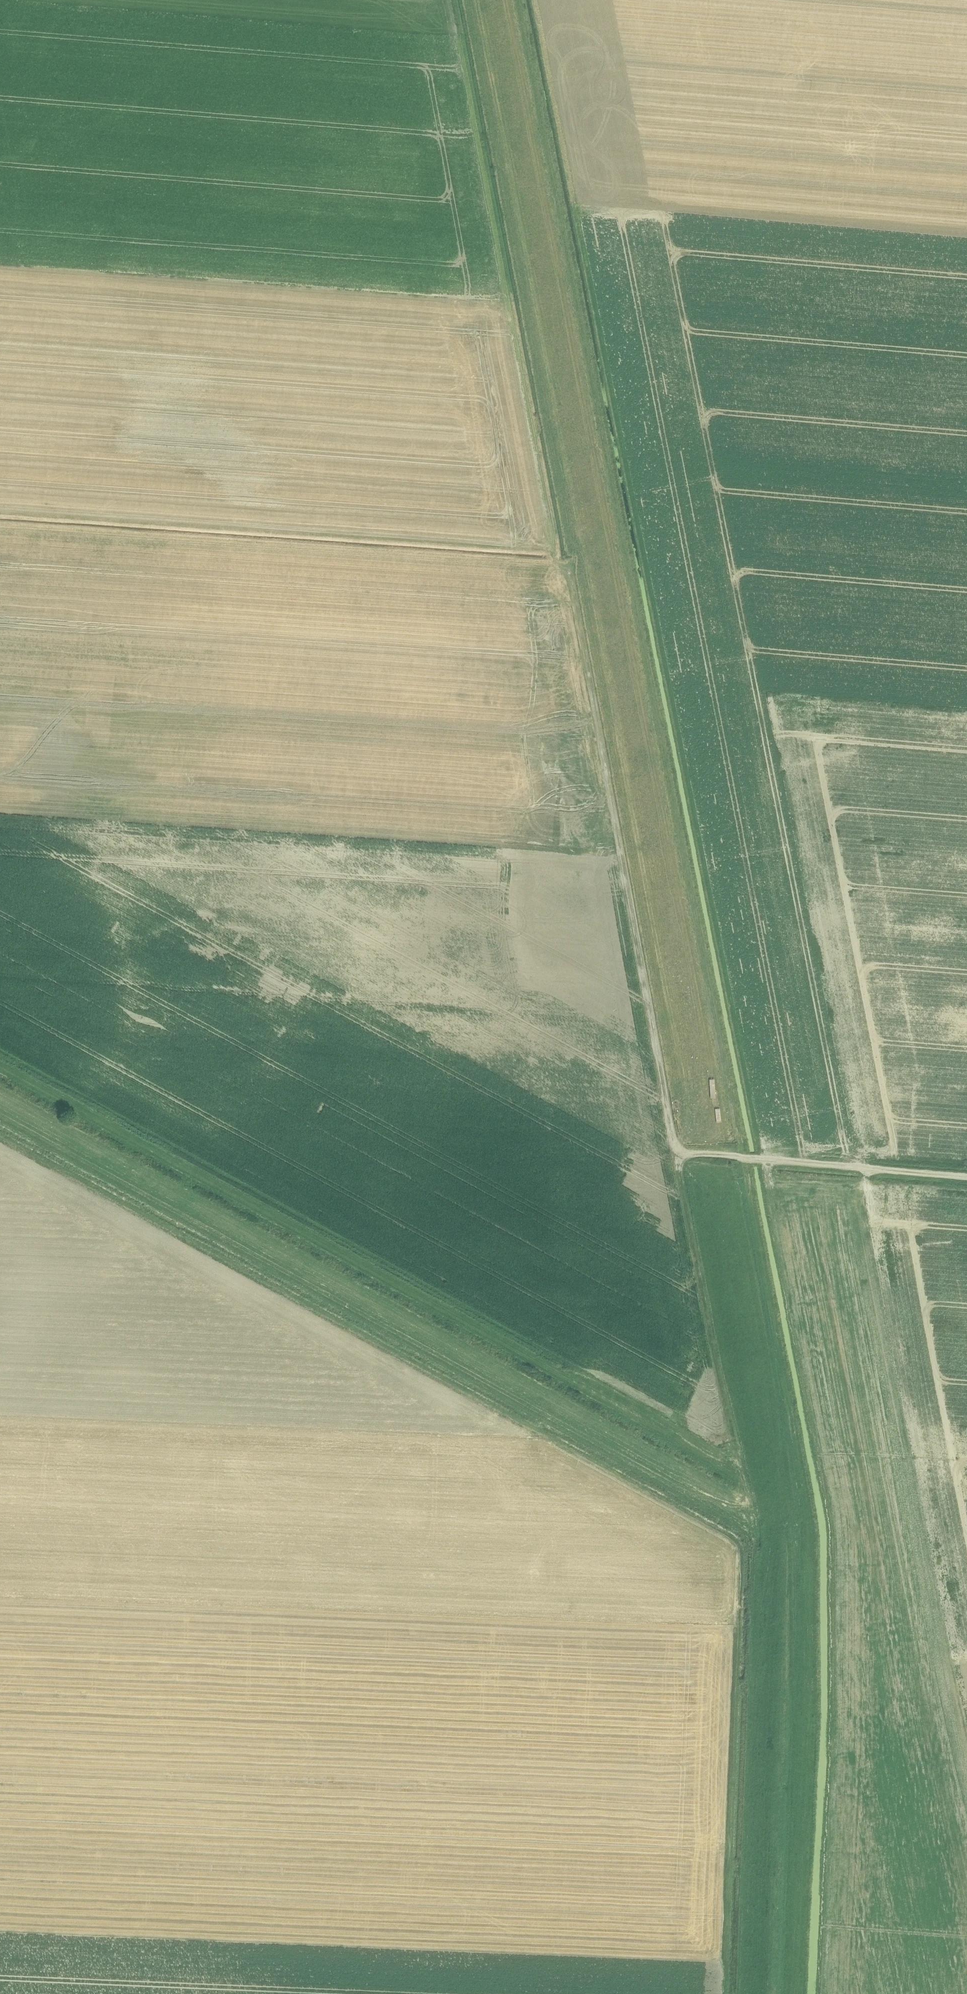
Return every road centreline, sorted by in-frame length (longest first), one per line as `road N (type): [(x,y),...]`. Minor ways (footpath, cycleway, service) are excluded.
road 1 (track): [(518,0),(742,1159)]
road 2 (track): [(676,1150),(463,0)]
road 3 (track): [(676,1150),(753,1534),(735,1993)]
road 4 (track): [(966,1178),(676,1150)]

